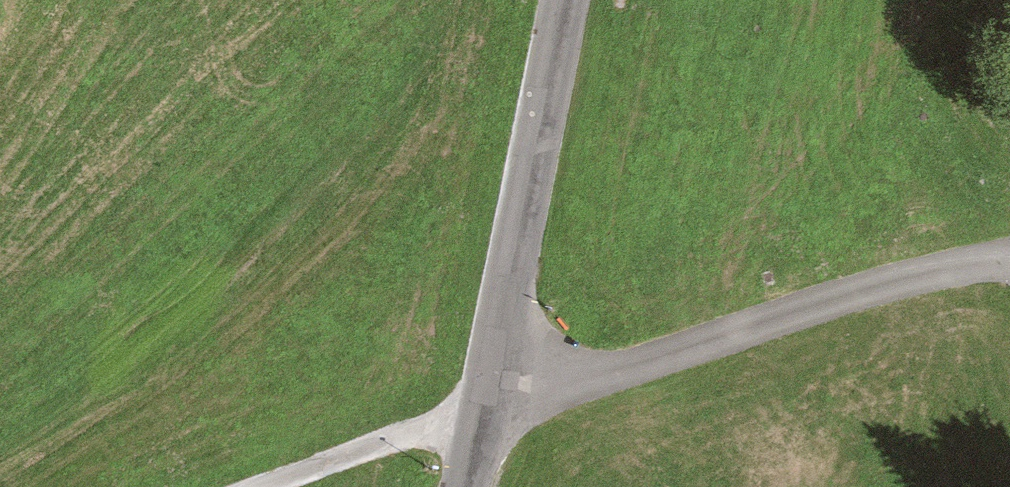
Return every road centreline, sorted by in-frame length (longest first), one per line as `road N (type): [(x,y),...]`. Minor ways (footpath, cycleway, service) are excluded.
road 1 (residential): [(1009,252),(484,407)]
road 2 (tertiary): [(564,0),(484,407)]
road 3 (track): [(484,407),(262,486)]

